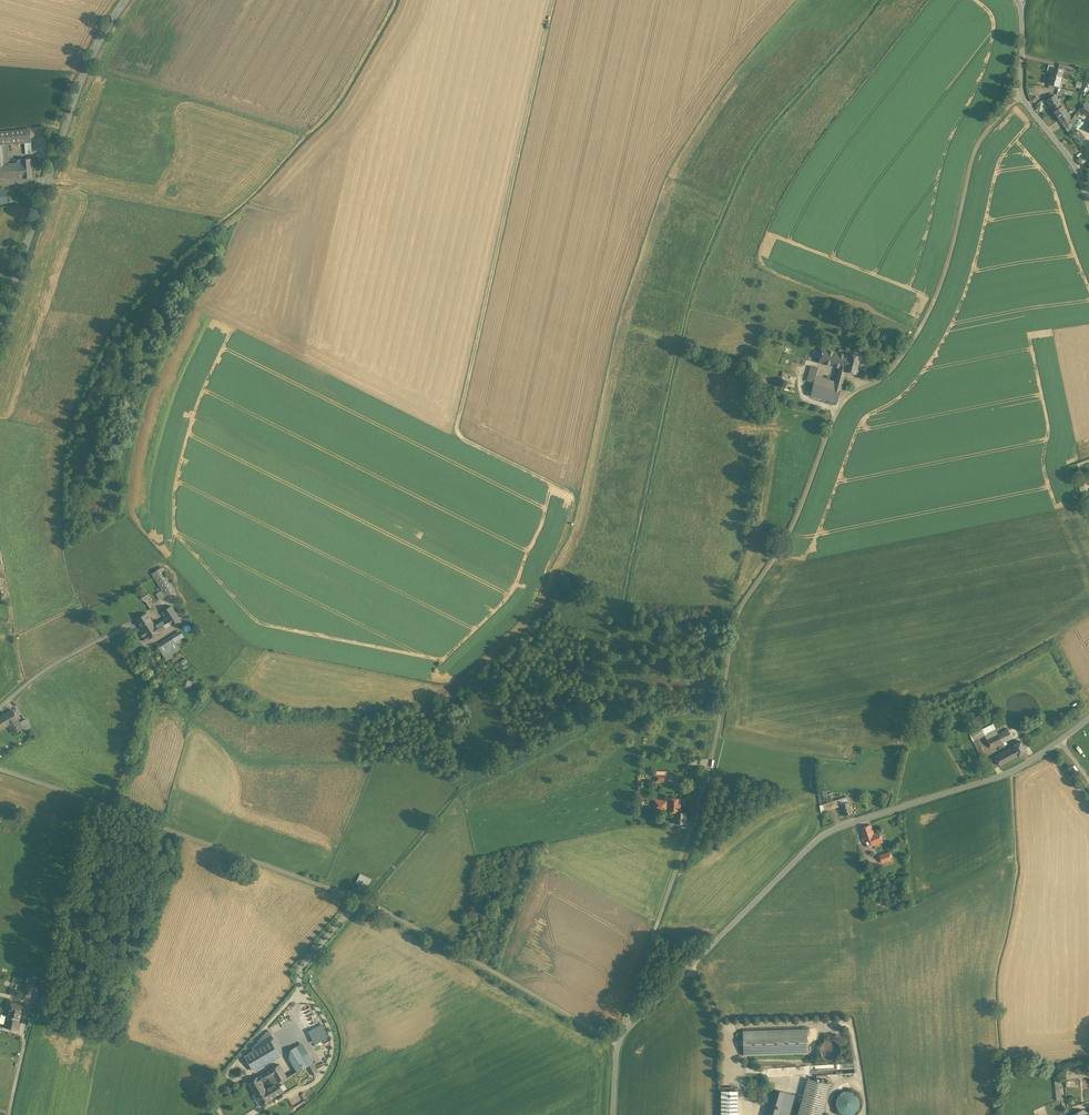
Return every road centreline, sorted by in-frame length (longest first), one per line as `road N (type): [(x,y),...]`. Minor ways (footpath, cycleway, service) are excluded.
road 1 (unclassified): [(1023,100),(979,141),(943,282),(920,329),(880,380),(845,399),(793,526),(742,603),(699,806),(618,1041)]
road 2 (unclassified): [(0,768),(362,899),(618,1041)]
road 3 (track): [(554,0),(458,429),(462,438),(574,493),(570,532),(553,560)]
road 4 (tertiary): [(1088,718),(1019,769),(825,831),(618,1041)]
road 5 (secondary): [(0,331),(86,70),(127,0)]
road 6 (track): [(301,996),(329,1028),(326,1067),(312,1085),(255,1114)]
road 7 (track): [(0,994),(31,1000),(9,1114)]
road 8 (tertiary): [(1088,206),(1080,173),(1023,100)]

